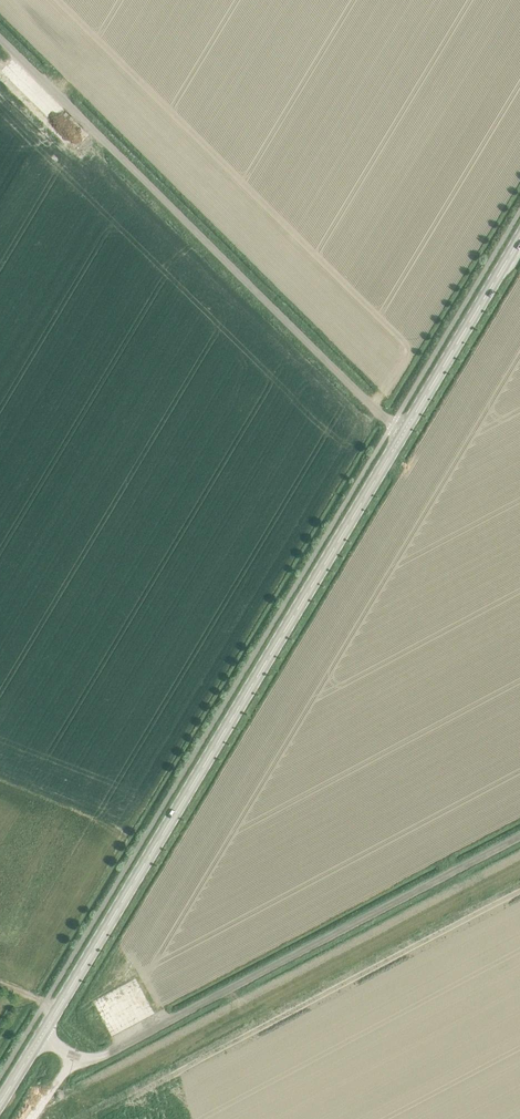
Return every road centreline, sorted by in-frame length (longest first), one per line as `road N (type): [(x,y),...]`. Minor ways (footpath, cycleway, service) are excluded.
road 1 (secondary): [(40,1037),(406,428)]
road 2 (unclassified): [(406,428),(382,439),(384,417),(0,39)]
road 3 (unclassified): [(40,1037),(72,1057),(107,1055),(519,836)]
road 4 (secondary): [(406,428),(519,238)]

